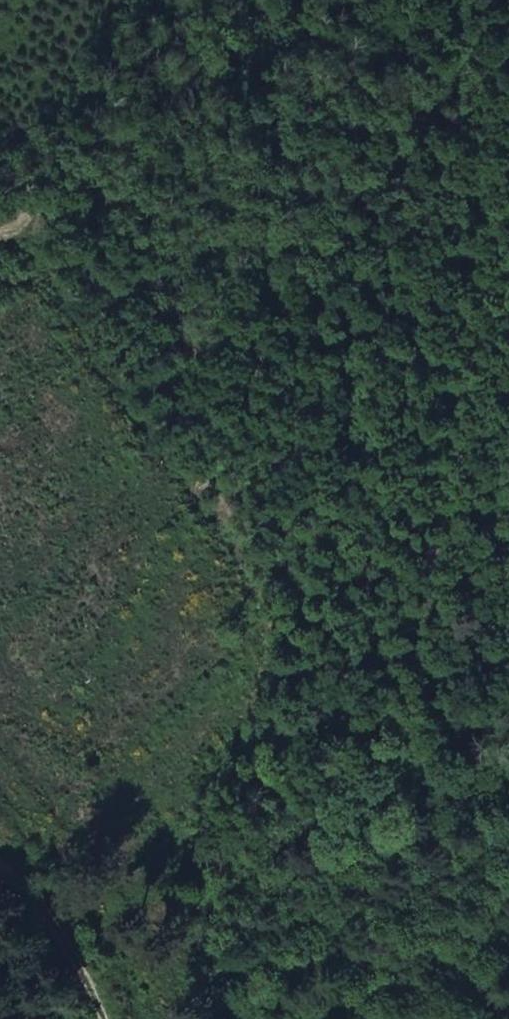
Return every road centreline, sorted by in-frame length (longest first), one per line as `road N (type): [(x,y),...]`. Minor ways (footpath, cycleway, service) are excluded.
road 1 (track): [(0,865),(108,1018)]

